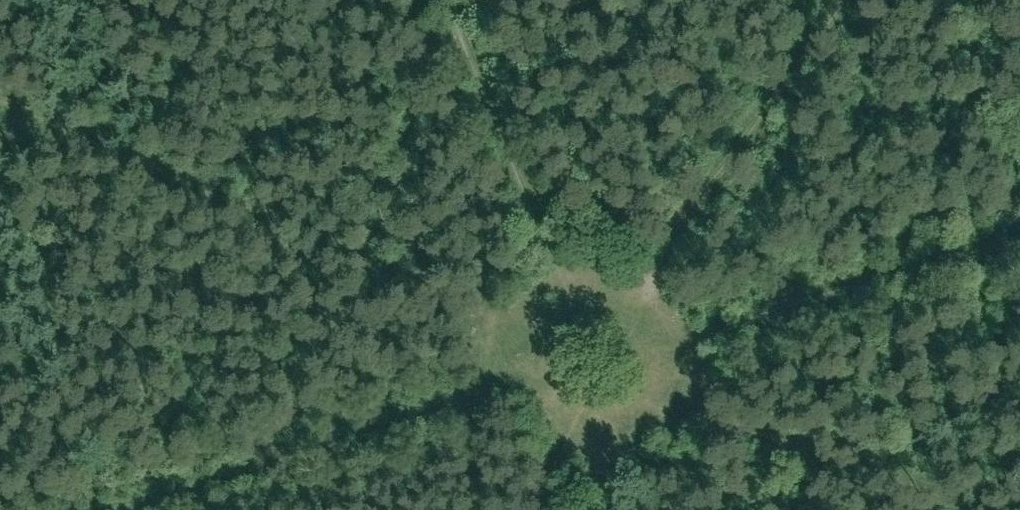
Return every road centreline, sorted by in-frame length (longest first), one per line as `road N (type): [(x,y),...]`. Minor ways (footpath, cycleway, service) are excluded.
road 1 (track): [(0,92),(511,320)]
road 2 (track): [(665,398),(674,344),(659,303),(627,276),(575,268),(536,288),(511,320),(503,393),(560,441)]
road 3 (track): [(503,393),(110,509)]
road 4 (track): [(659,303),(866,0)]
road 5 (track): [(674,344),(1019,238)]
road 6 (track): [(1003,509),(665,398)]
road 7 (track): [(463,0),(575,268)]
road 8 (track): [(522,509),(560,441),(621,428),(665,398)]

